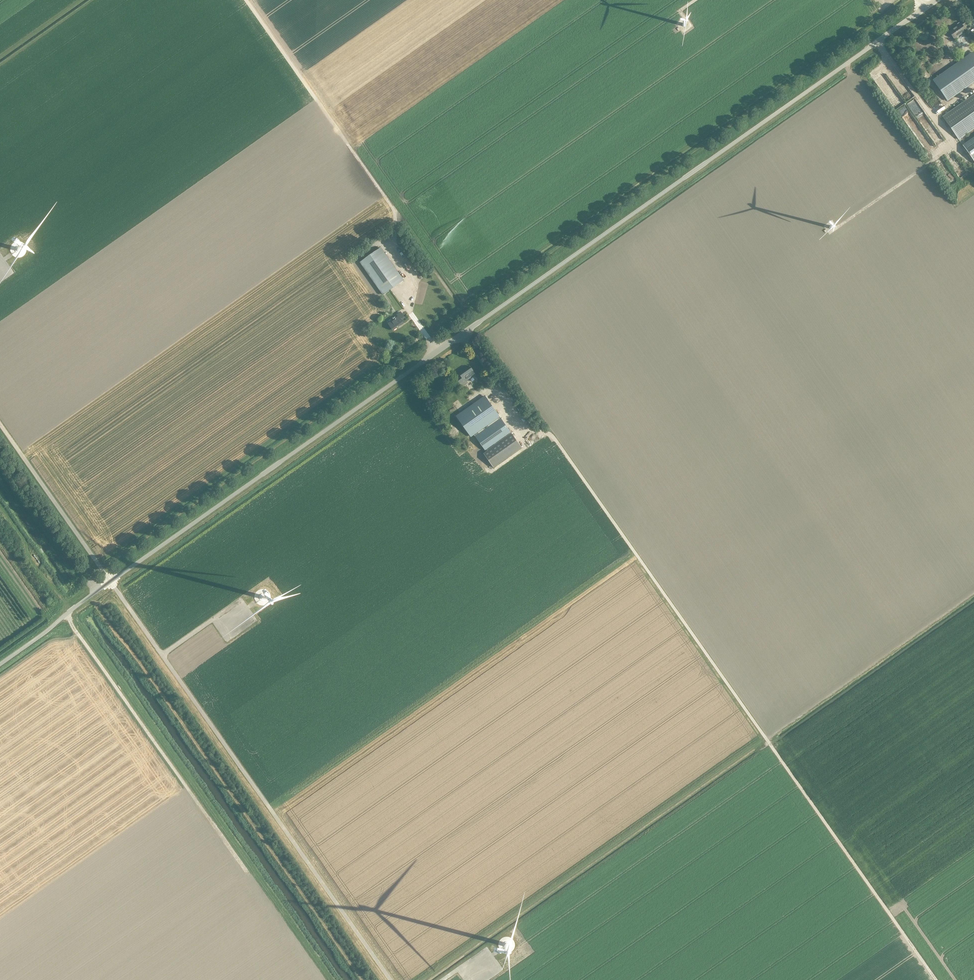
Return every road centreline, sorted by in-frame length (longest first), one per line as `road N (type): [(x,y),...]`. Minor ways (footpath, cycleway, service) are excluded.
road 1 (unclassified): [(0,664),(936,0)]
road 2 (track): [(0,505),(69,612)]

